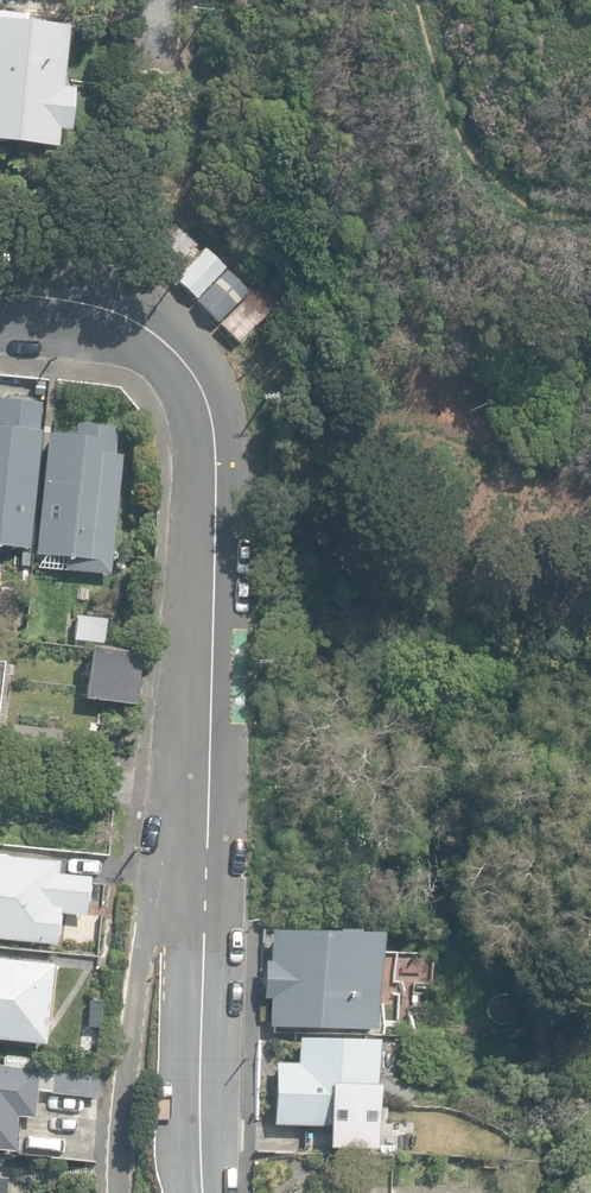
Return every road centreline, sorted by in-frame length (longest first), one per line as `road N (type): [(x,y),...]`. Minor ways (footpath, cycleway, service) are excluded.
road 1 (residential): [(0,295),(127,318),(181,362),(201,396),(210,488),(206,860)]
road 2 (residential): [(121,1192),(120,1143),(152,912),(206,860)]
road 3 (residential): [(206,860),(204,1192)]

